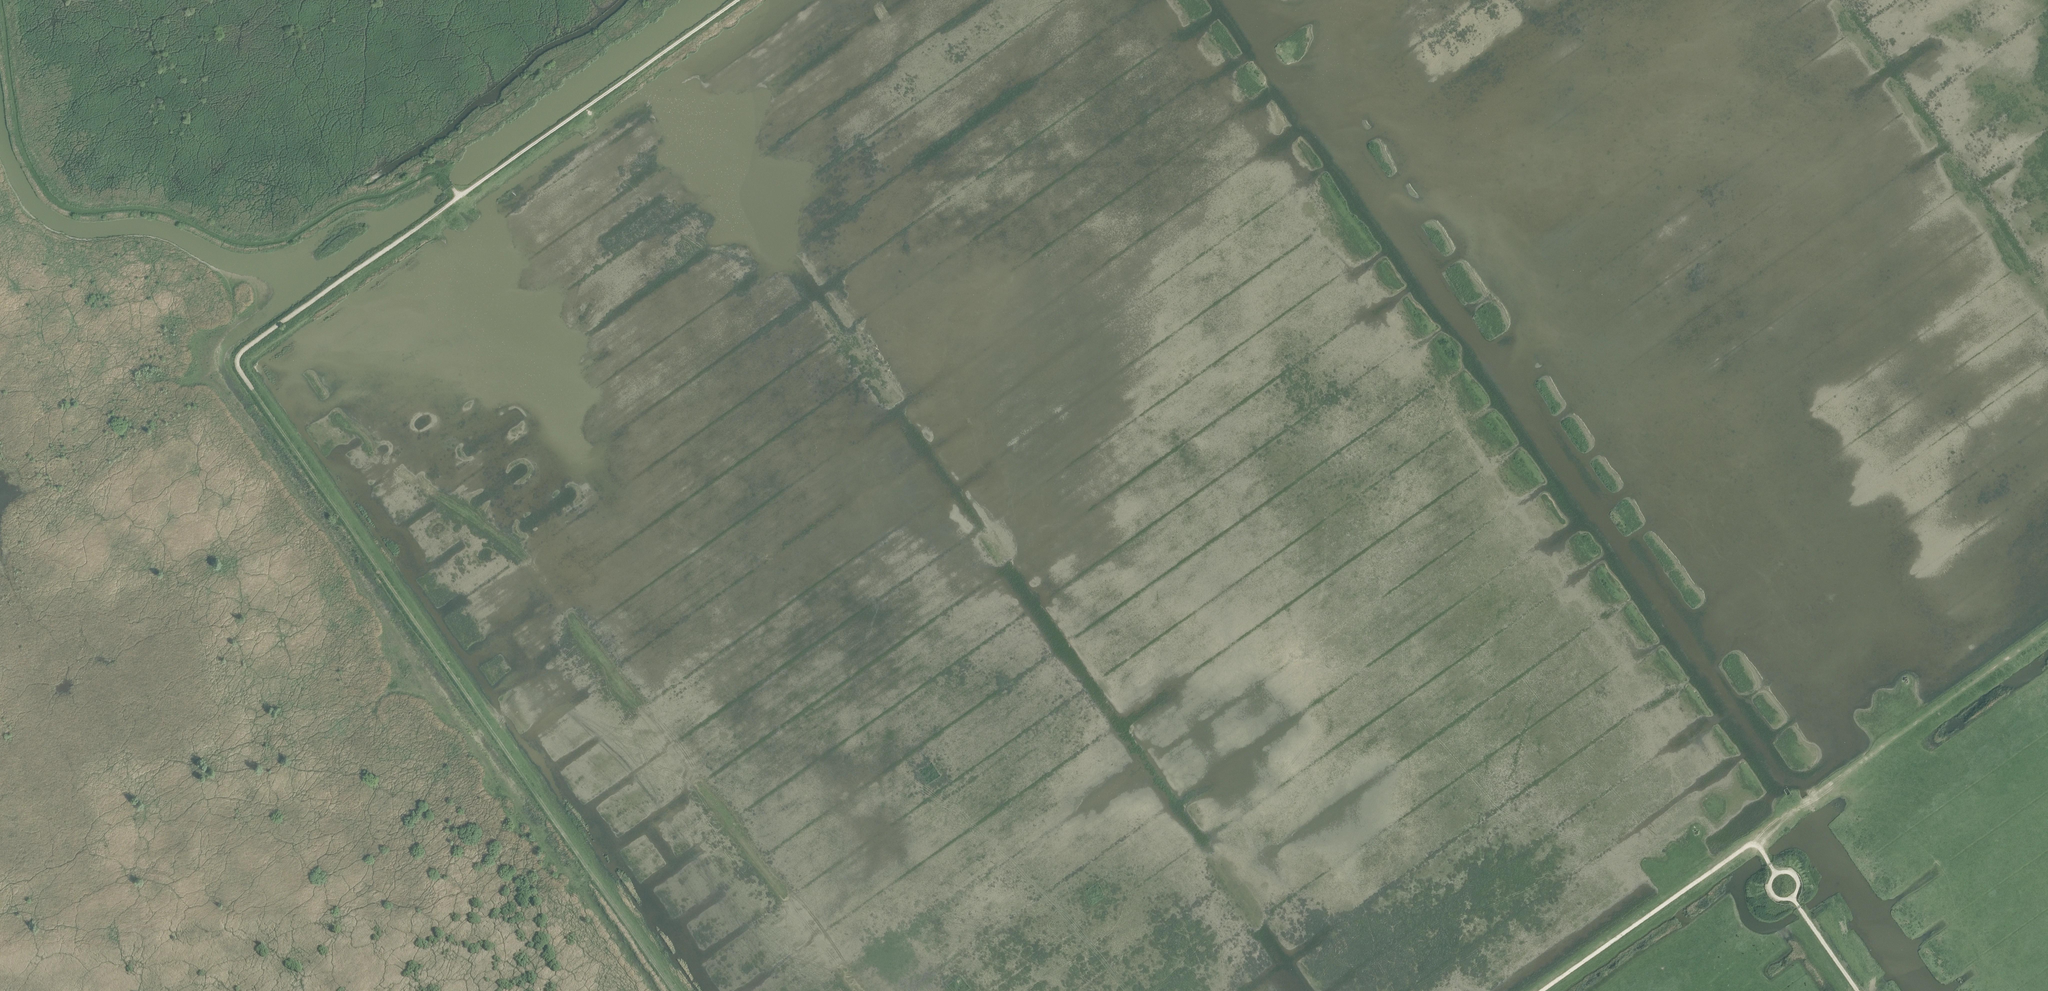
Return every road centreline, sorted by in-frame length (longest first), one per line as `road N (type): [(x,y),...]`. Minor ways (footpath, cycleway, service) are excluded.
road 1 (track): [(738,0),(239,359),(677,990)]
road 2 (track): [(1860,990),(1755,838)]

